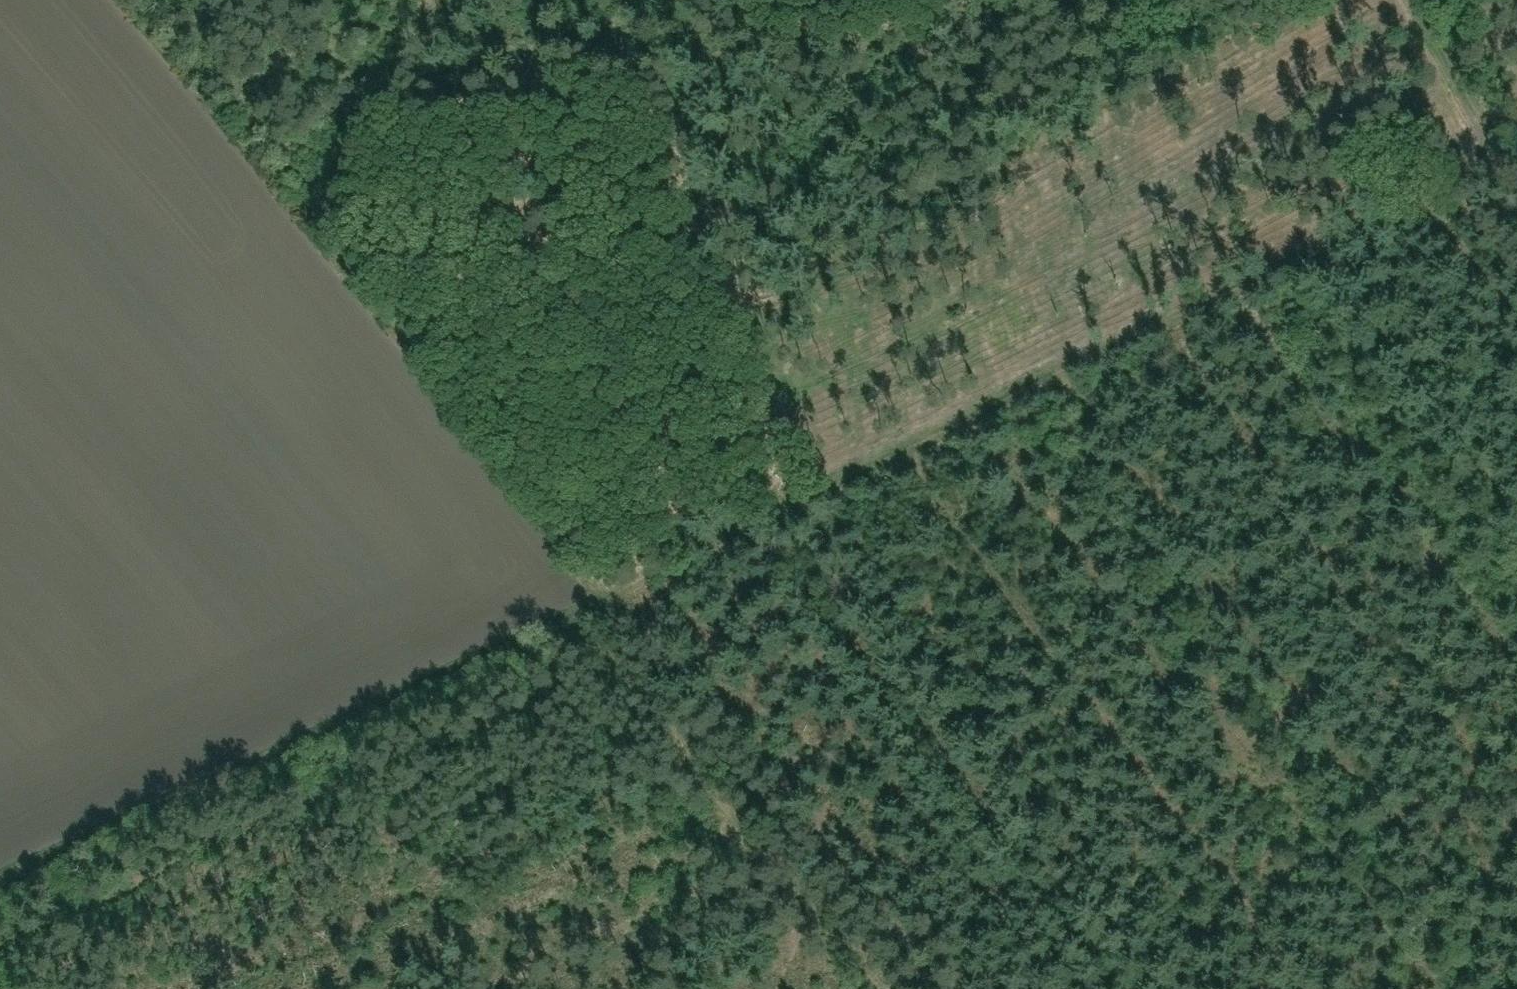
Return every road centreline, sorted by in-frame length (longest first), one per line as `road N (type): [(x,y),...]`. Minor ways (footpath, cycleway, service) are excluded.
road 1 (track): [(0,867),(590,590),(913,453),(1325,248),(1489,131)]
road 2 (track): [(913,453),(1321,988)]
road 3 (track): [(590,590),(894,988)]
road 4 (track): [(1410,0),(1489,131),(1516,195)]

